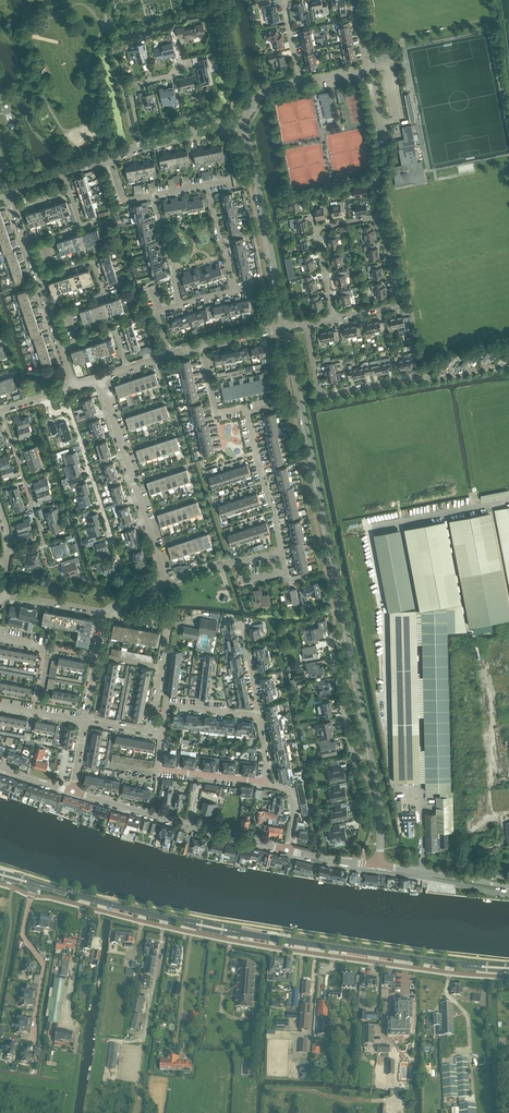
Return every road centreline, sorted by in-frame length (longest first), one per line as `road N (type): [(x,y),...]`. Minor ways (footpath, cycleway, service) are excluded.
road 1 (secondary): [(34,884),(242,933),(508,969)]
road 2 (unclassified): [(349,639),(283,328)]
road 3 (residential): [(503,366),(322,393),(306,324)]
road 4 (residential): [(133,597),(71,409),(52,415),(46,397)]
road 5 (tertiary): [(287,850),(73,792)]
road 6 (residential): [(165,584),(100,379)]
road 7 (unclassified): [(283,328),(244,125)]
road 8 (residential): [(8,552),(46,543),(3,411)]
road 9 (residential): [(34,884),(23,936),(44,966),(32,1038)]
road 10 (residential): [(334,318),(318,230),(380,216)]
road 11 (residential): [(334,318),(397,299),(380,216)]
road 12 (residential): [(283,552),(249,411)]
road 13 (residential): [(353,757),(331,643),(349,639)]
road 14 (tertiary): [(379,867),(508,882)]
road 15 (residential): [(144,148),(130,86),(192,63)]
road 16 (residential): [(162,734),(166,704),(260,716)]

